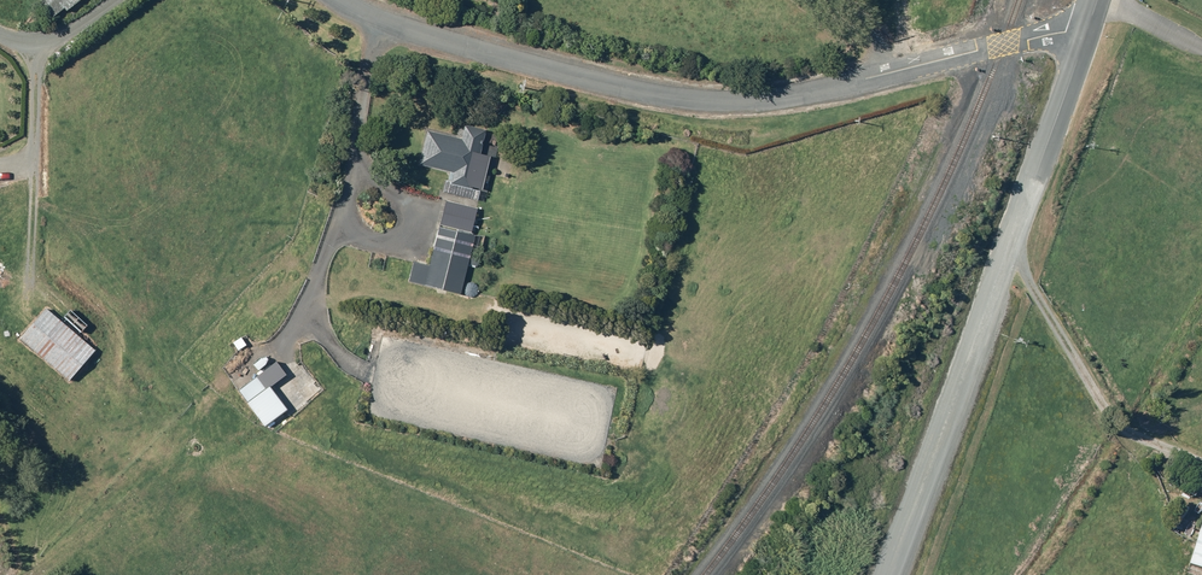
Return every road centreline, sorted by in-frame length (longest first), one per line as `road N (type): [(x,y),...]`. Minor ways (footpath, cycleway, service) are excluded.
road 1 (residential): [(345,0),(405,32),(679,100),(737,104),(1066,32),(1085,38)]
road 2 (unclassified): [(880,574),(1085,38)]
road 3 (track): [(0,33),(32,54),(115,0)]

